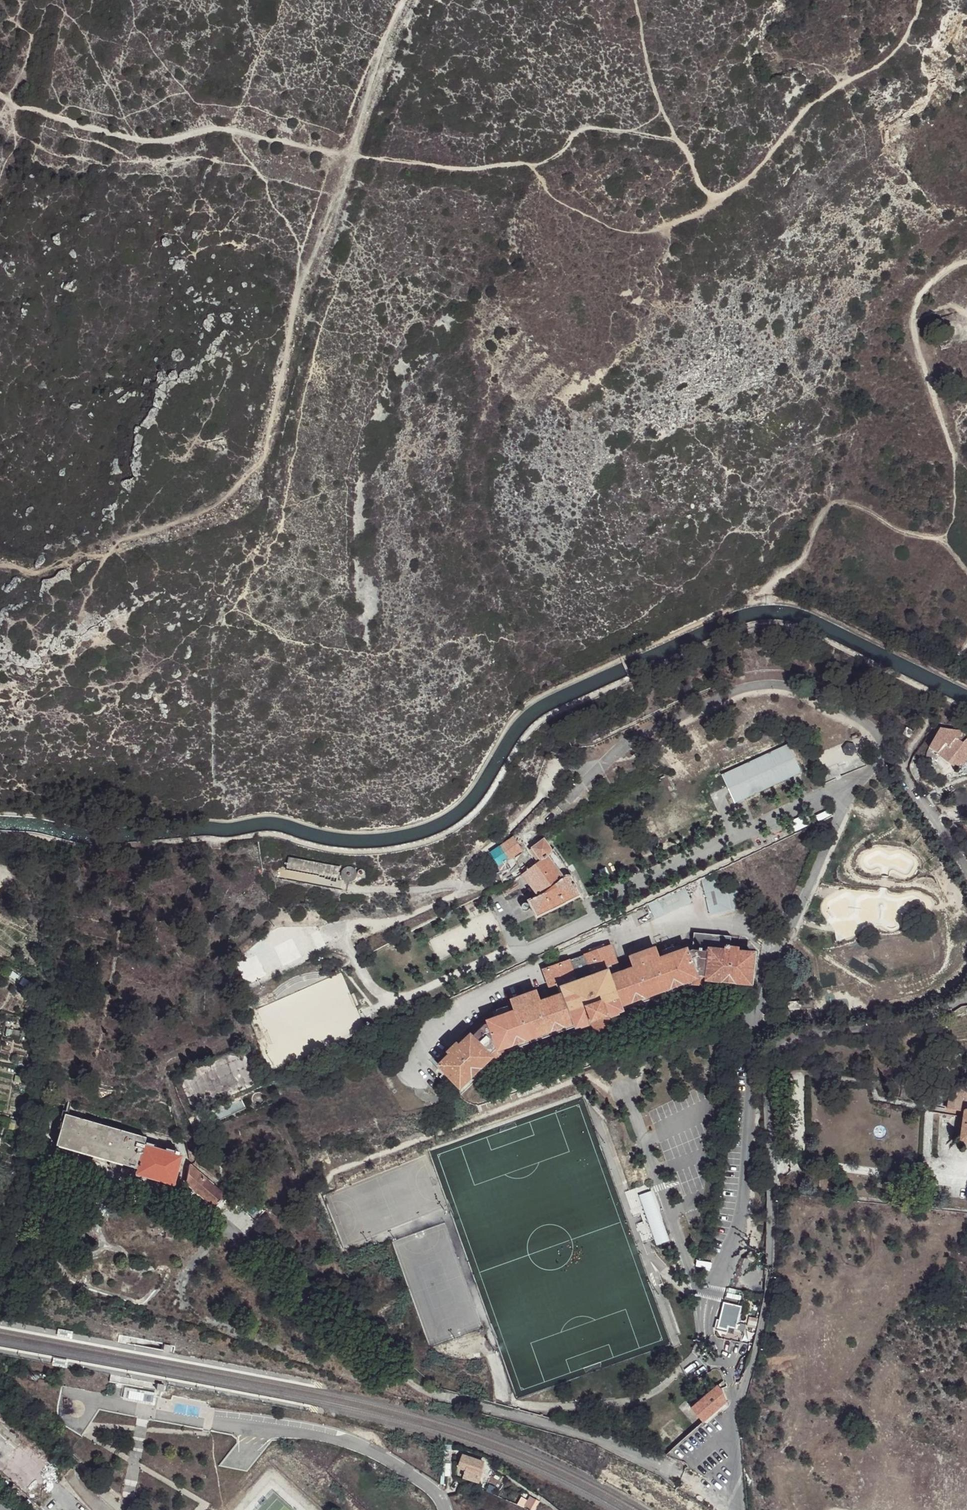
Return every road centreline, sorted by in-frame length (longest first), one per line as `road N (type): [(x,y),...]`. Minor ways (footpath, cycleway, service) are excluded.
road 1 (track): [(721,194),(704,189),(678,144),(607,128),(584,127),(539,164),(449,168),(223,129),(158,142),(128,137),(0,95)]
road 2 (track): [(622,657),(770,595),(837,504),(854,504),(922,538),(949,532),(952,453),(912,326),(916,300),(948,267),(966,263)]
road 3 (residential): [(966,998),(908,1023),(793,1037),(770,1053),(770,1274),(731,1422),(740,1509)]
road 4 (track): [(331,151),(257,471),(188,521),(107,552)]
road 5 (unclassified): [(97,1403),(354,1444),(435,1491),(445,1509)]
road 6 (track): [(920,0),(901,45),(805,110),(769,156),(721,194)]
road 7 (track): [(678,144),(644,53),(636,0)]
road 8 (residential): [(912,745),(900,771),(904,785),(966,872)]

